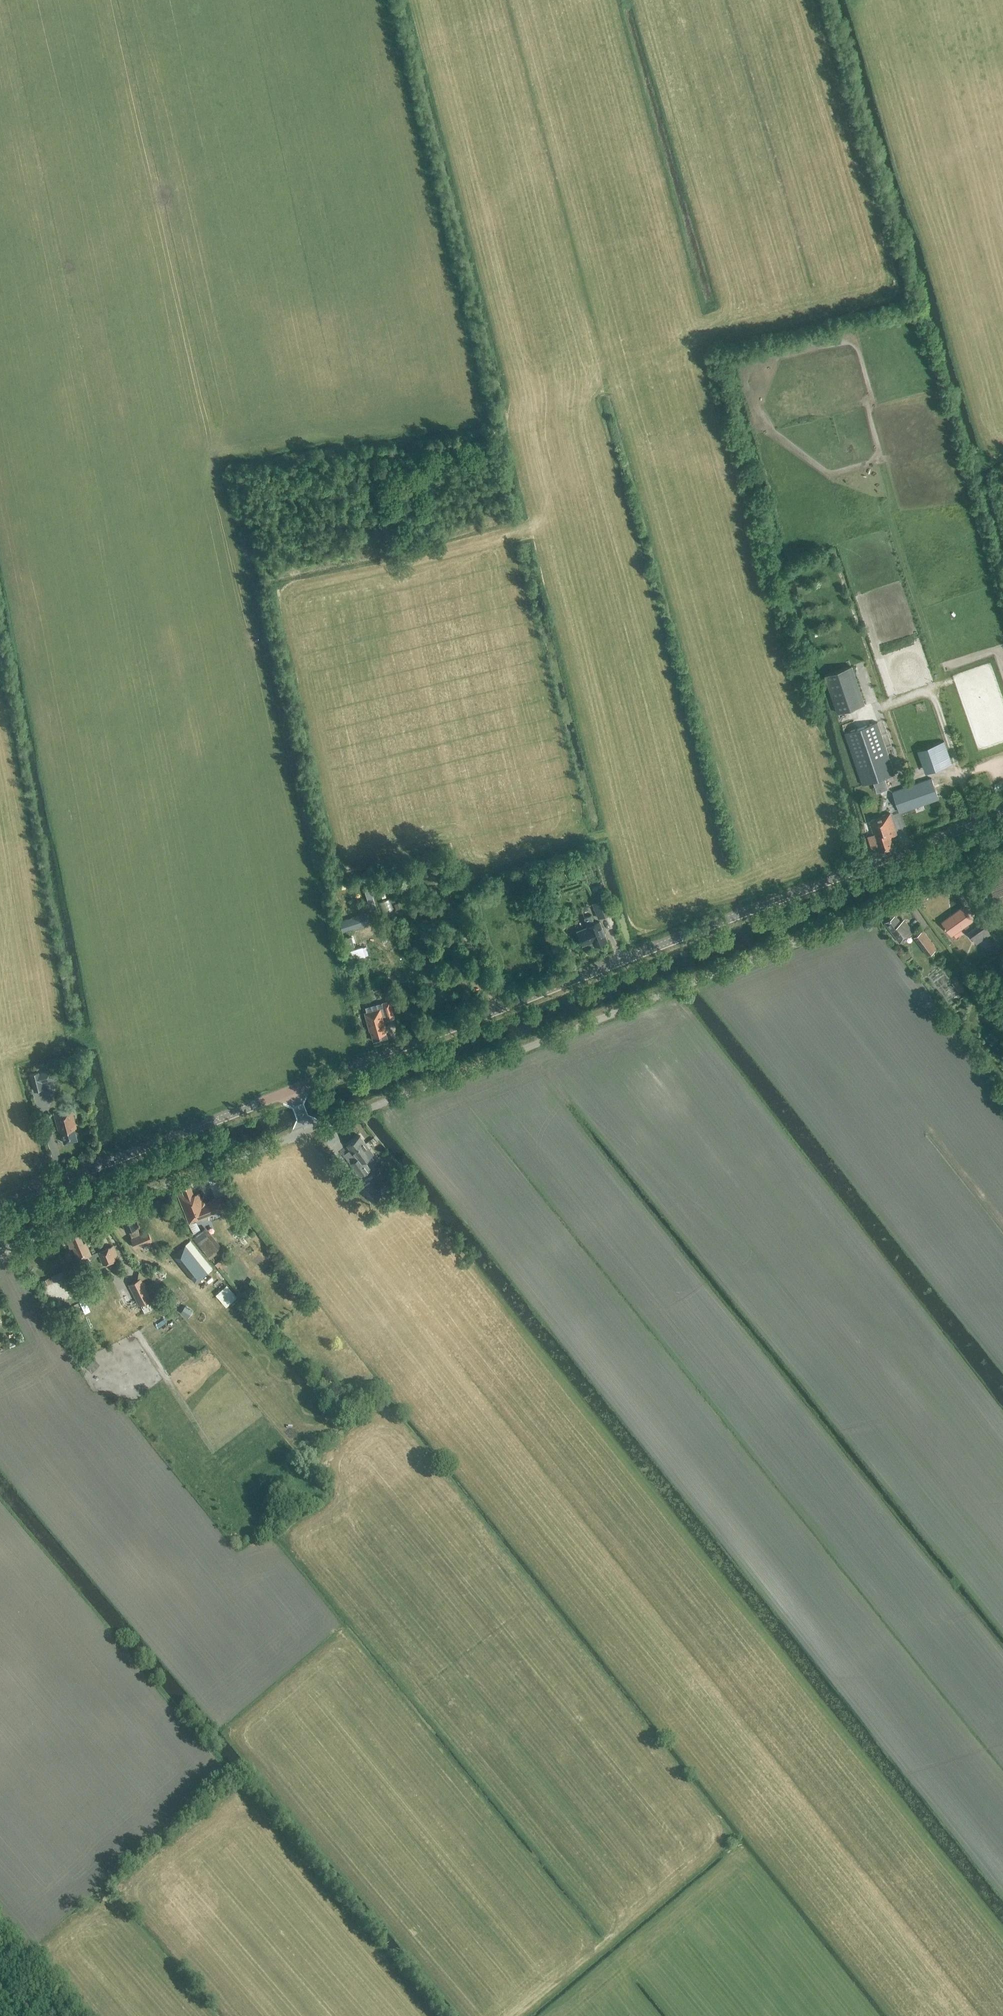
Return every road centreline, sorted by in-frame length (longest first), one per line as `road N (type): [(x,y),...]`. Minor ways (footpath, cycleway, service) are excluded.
road 1 (tertiary): [(292,1091),(1002,813)]
road 2 (unclassified): [(307,1131),(376,1110),(1002,857)]
road 3 (unclassified): [(0,1251),(307,1131)]
road 4 (tertiary): [(0,1206),(292,1091)]

